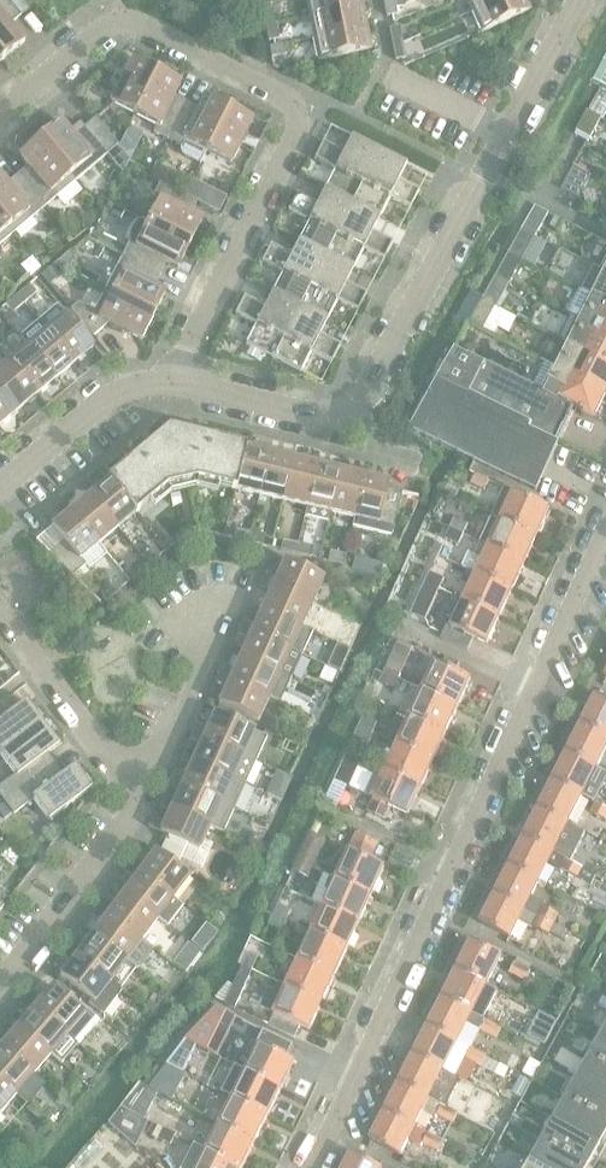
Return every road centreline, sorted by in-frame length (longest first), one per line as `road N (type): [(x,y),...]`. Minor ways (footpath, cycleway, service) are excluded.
road 1 (residential): [(605,531),(308,1167)]
road 2 (residential): [(579,0),(360,396),(335,414),(303,414),(169,377)]
road 3 (residential): [(0,108),(102,20),(132,22),(290,101)]
road 4 (residential): [(169,377),(298,129),(290,101)]
road 5 (residential): [(0,977),(107,841),(134,793)]
road 6 (residential): [(134,793),(0,613)]
road 7 (residential): [(169,377),(114,390),(0,484)]
road 8 (residential): [(134,793),(205,657),(204,614)]

